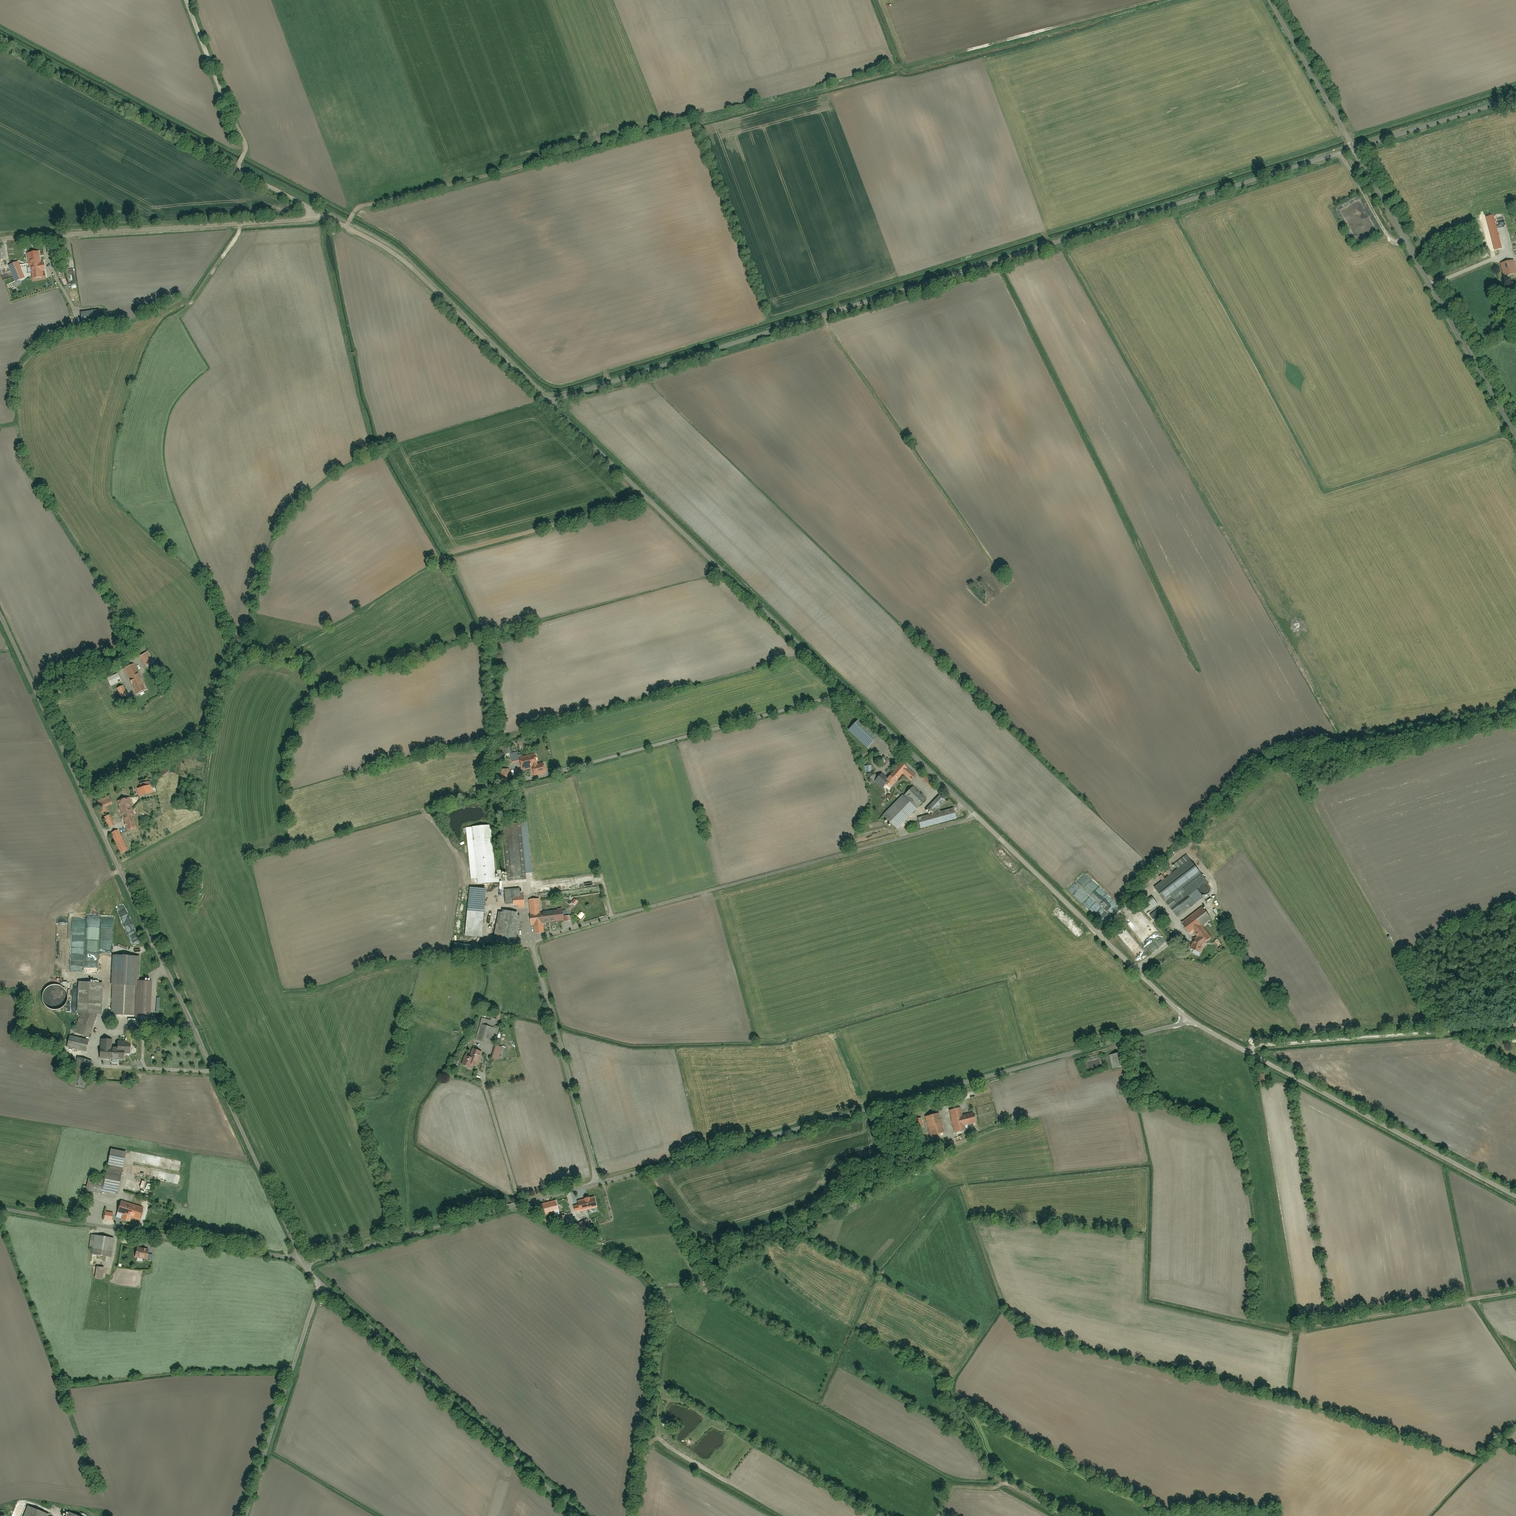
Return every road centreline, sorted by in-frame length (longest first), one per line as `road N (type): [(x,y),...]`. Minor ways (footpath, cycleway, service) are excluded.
road 1 (residential): [(1188,1016),(879,1109),(302,1264)]
road 2 (residential): [(1188,1016),(544,401)]
road 3 (unclassified): [(1353,150),(544,401)]
road 4 (track): [(1147,0),(359,206),(346,227)]
road 5 (residential): [(302,1264),(0,618)]
road 6 (residential): [(1515,1192),(1188,1016)]
road 7 (residential): [(580,1515),(320,1284)]
road 8 (residential): [(1515,437),(1353,150)]
road 9 (residential): [(316,213),(307,220),(0,236)]
road 10 (residential): [(302,1264),(0,1209)]
road 11 (residential): [(544,401),(380,244),(316,213)]
road 12 (track): [(238,167),(0,40)]
road 13 (residential): [(320,1284),(245,1515)]
road 14 (residential): [(1268,0),(1353,150)]
road 15 (unclassified): [(1515,98),(1353,150)]
road 16 (track): [(186,0),(244,154)]

